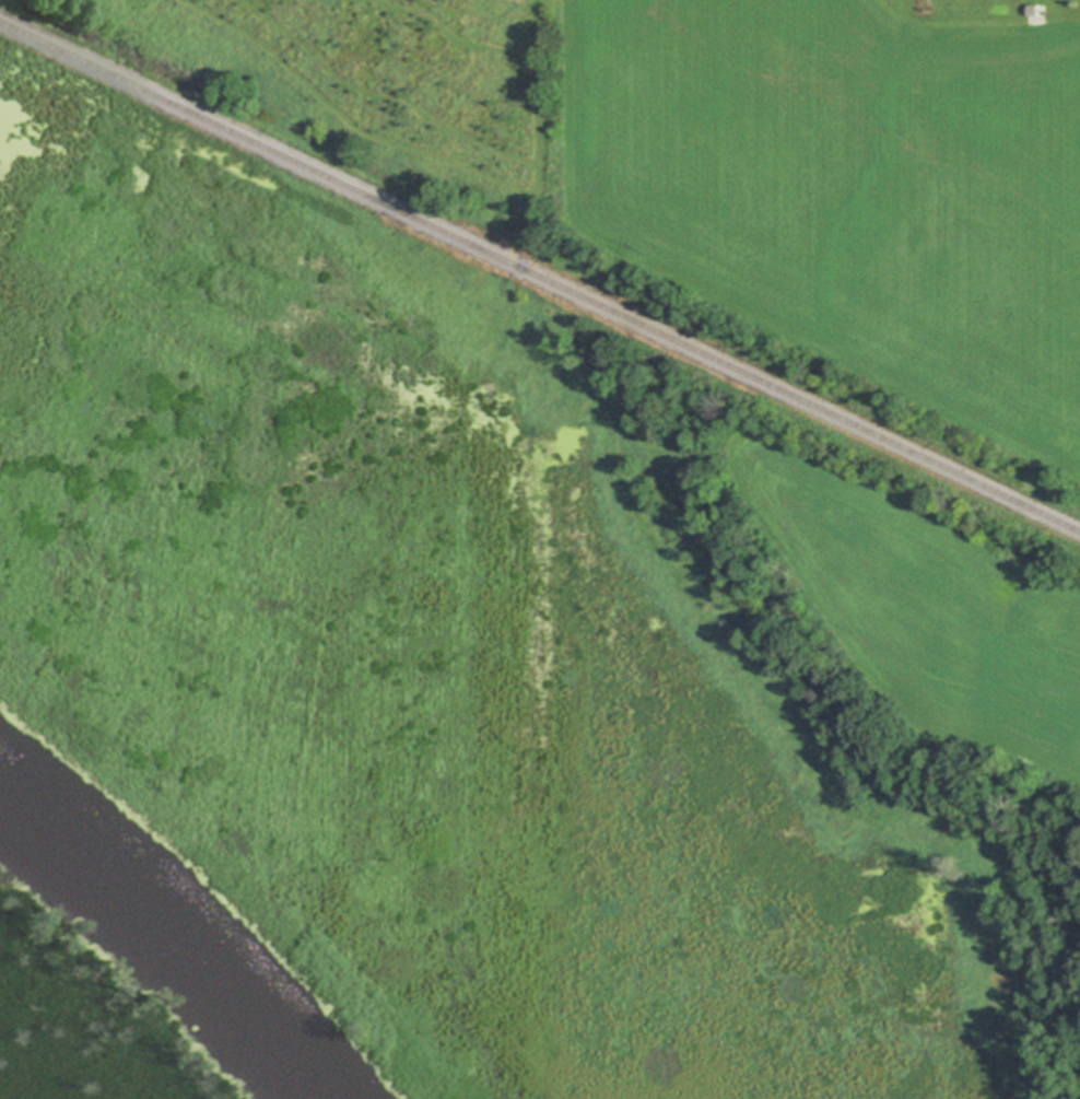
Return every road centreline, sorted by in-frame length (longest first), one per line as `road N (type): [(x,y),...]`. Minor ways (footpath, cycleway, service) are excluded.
road 1 (track): [(540,0),(536,224),(505,313)]

